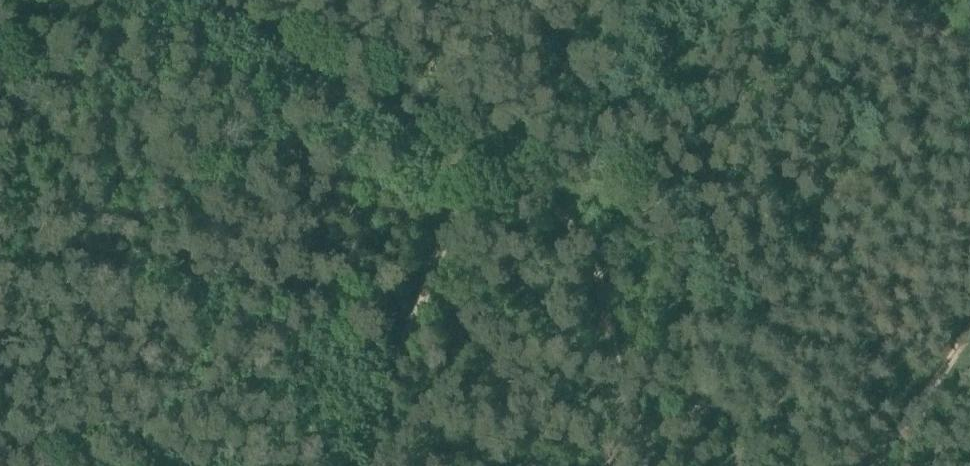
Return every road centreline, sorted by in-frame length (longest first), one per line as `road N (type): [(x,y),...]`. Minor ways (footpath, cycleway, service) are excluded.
road 1 (track): [(200,0),(533,184),(591,263),(617,365),(657,465)]
road 2 (track): [(361,465),(457,194),(533,184)]
road 3 (track): [(883,465),(969,341)]
road 4 (track): [(969,57),(864,0)]

